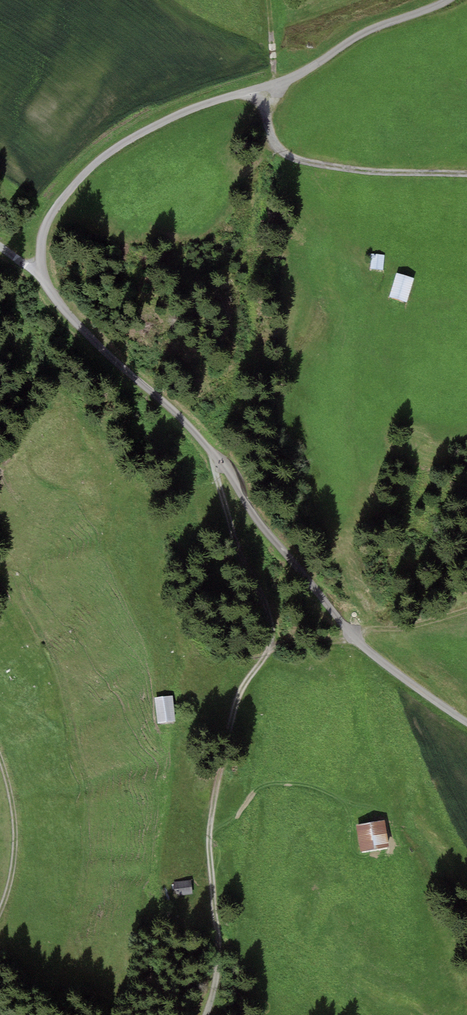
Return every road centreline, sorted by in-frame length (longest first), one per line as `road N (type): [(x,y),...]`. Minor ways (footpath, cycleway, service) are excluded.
road 1 (unclassified): [(446,0),(371,29),(307,71),(184,112),(109,152),(56,207),(40,257),(62,310),(213,451),(355,636),(466,722)]
road 2 (track): [(213,1014),(219,932),(207,838),(217,764),(239,699),(274,635),(213,451)]
road 3 (track): [(256,90),(281,148),(328,164),(466,170)]
road 4 (track): [(274,635),(355,636),(466,607)]
road 5 (track): [(0,775),(9,830),(0,896)]

